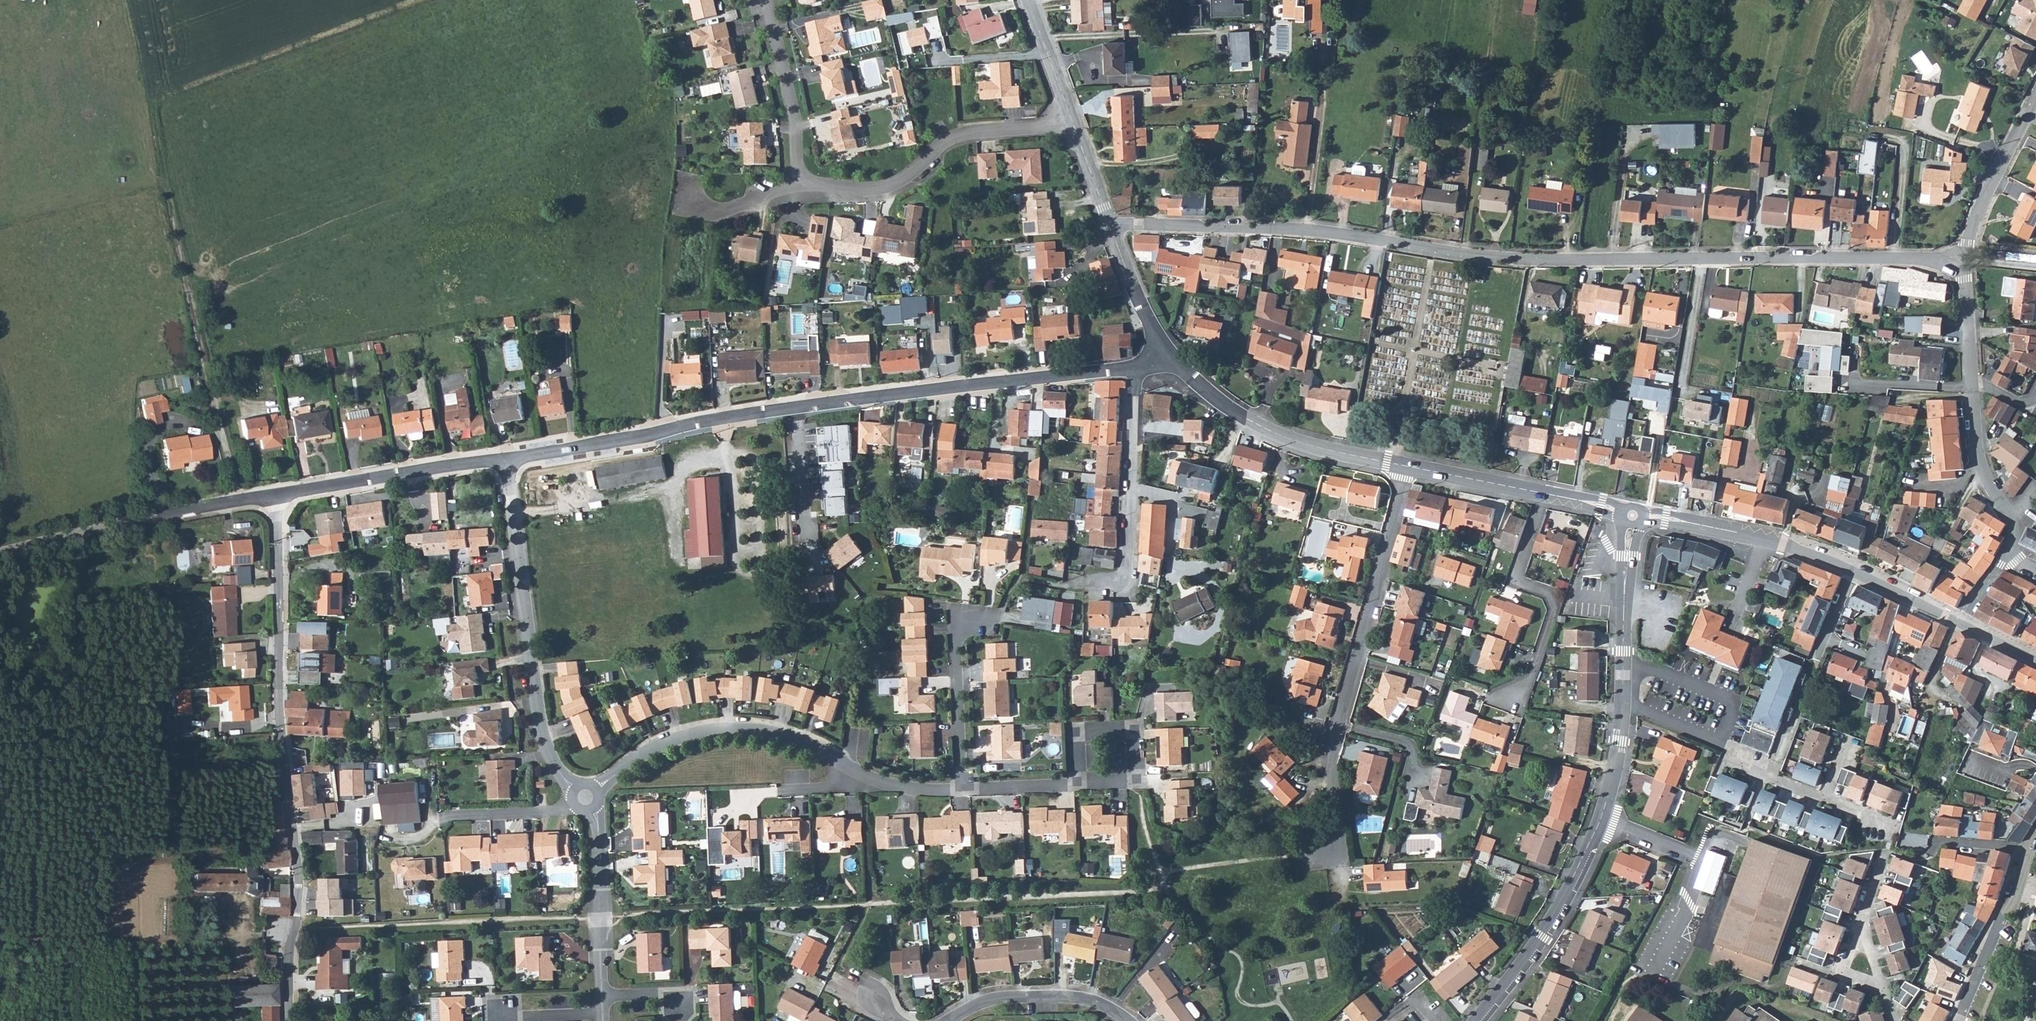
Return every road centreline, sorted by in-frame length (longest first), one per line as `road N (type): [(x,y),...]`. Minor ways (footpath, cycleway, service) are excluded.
road 1 (residential): [(1966,264),(1907,257),(1524,258),(1322,232),(1109,225)]
road 2 (residential): [(276,495),(282,758),(298,896),(288,1020)]
road 3 (residential): [(1625,706),(1719,744),(1777,782),(1873,818),(1885,853),(1861,924),(1896,1020)]
road 4 (track): [(237,501),(151,108)]
road 5 (residential): [(1326,850),(1347,829),(1341,761),(1407,466)]
road 6 (residential): [(1625,706),(1615,782),(1575,879),(1473,1020)]
road 7 (tertiary): [(1137,369),(798,408)]
road 8 (residential): [(505,460),(541,733),(570,785)]
road 9 (tertiary): [(798,408),(505,460)]
road 10 (residential): [(1966,264),(1977,439),(1986,475),(2016,526),(2012,551)]
road 11 (residential): [(1073,123),(957,138),(889,190),(800,193)]
road 12 (tertiary): [(276,495),(0,551)]
road 13 (residential): [(605,788),(634,762),(719,731),(787,736),(860,777)]
road 14 (secondary): [(1407,466),(1311,446),(1259,425),(1211,394),(1172,355)]
road 15 (residential): [(1087,585),(1128,571),(1137,369)]
road 16 (residential): [(1543,491),(1517,576),(1555,607),(1527,690),(1514,698)]
road 17 (tertiary): [(505,460),(276,495)]
road 18 (residential): [(2035,836),(1957,1020)]
road 19 (residential): [(800,193),(795,117),(763,0)]
road 20 (residential): [(963,789),(956,635),(992,616)]
road 21 (residential): [(953,1020),(1008,996),(1073,996),(1127,1020)]
road 22 (residential): [(591,815),(603,995)]
road 23 (residential): [(2035,101),(1974,225),(1966,264)]
road 24 (residential): [(1076,783),(1137,780),(1135,731),(1075,733)]
road 25 (secondary): [(1172,355),(1109,225)]
road 26 (secondary): [(1543,491),(1407,466)]
road 27 (secondary): [(1073,123),(1028,0)]
road 28 (residential): [(810,534),(801,520),(798,408)]
road 29 (residential): [(1707,863),(1652,977)]
road 30 (residential): [(569,805),(447,816)]
road 31 (secondary): [(1766,538),(1647,515)]

